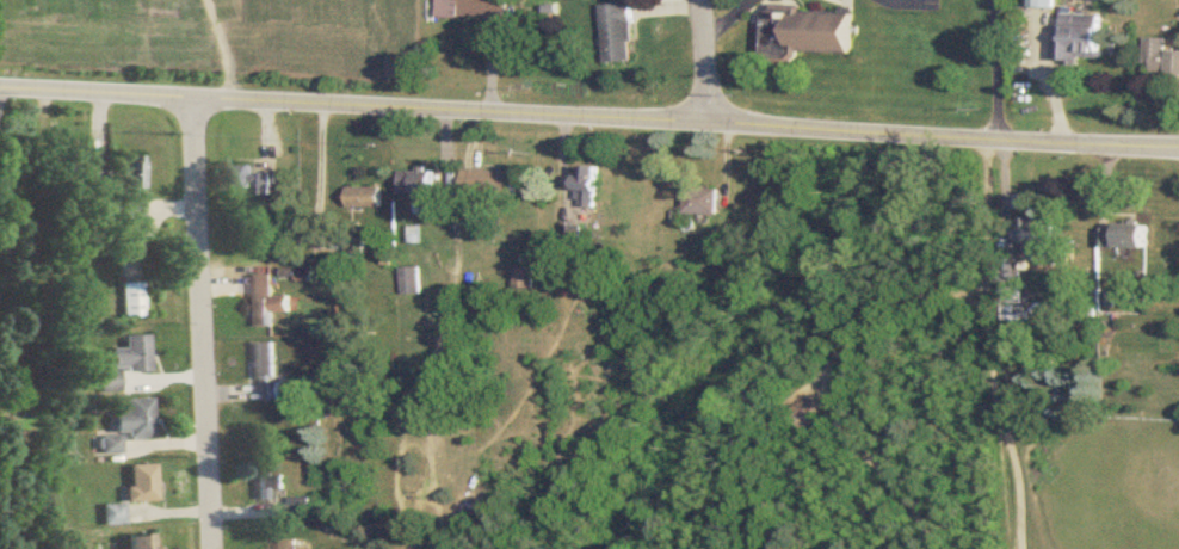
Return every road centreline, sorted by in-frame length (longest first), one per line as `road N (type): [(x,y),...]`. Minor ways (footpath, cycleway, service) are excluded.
road 1 (residential): [(1178,151),(0,88)]
road 2 (residential): [(191,99),(210,548)]
road 3 (track): [(1029,548),(996,354),(986,140)]
road 4 (residential): [(704,0),(712,123)]

